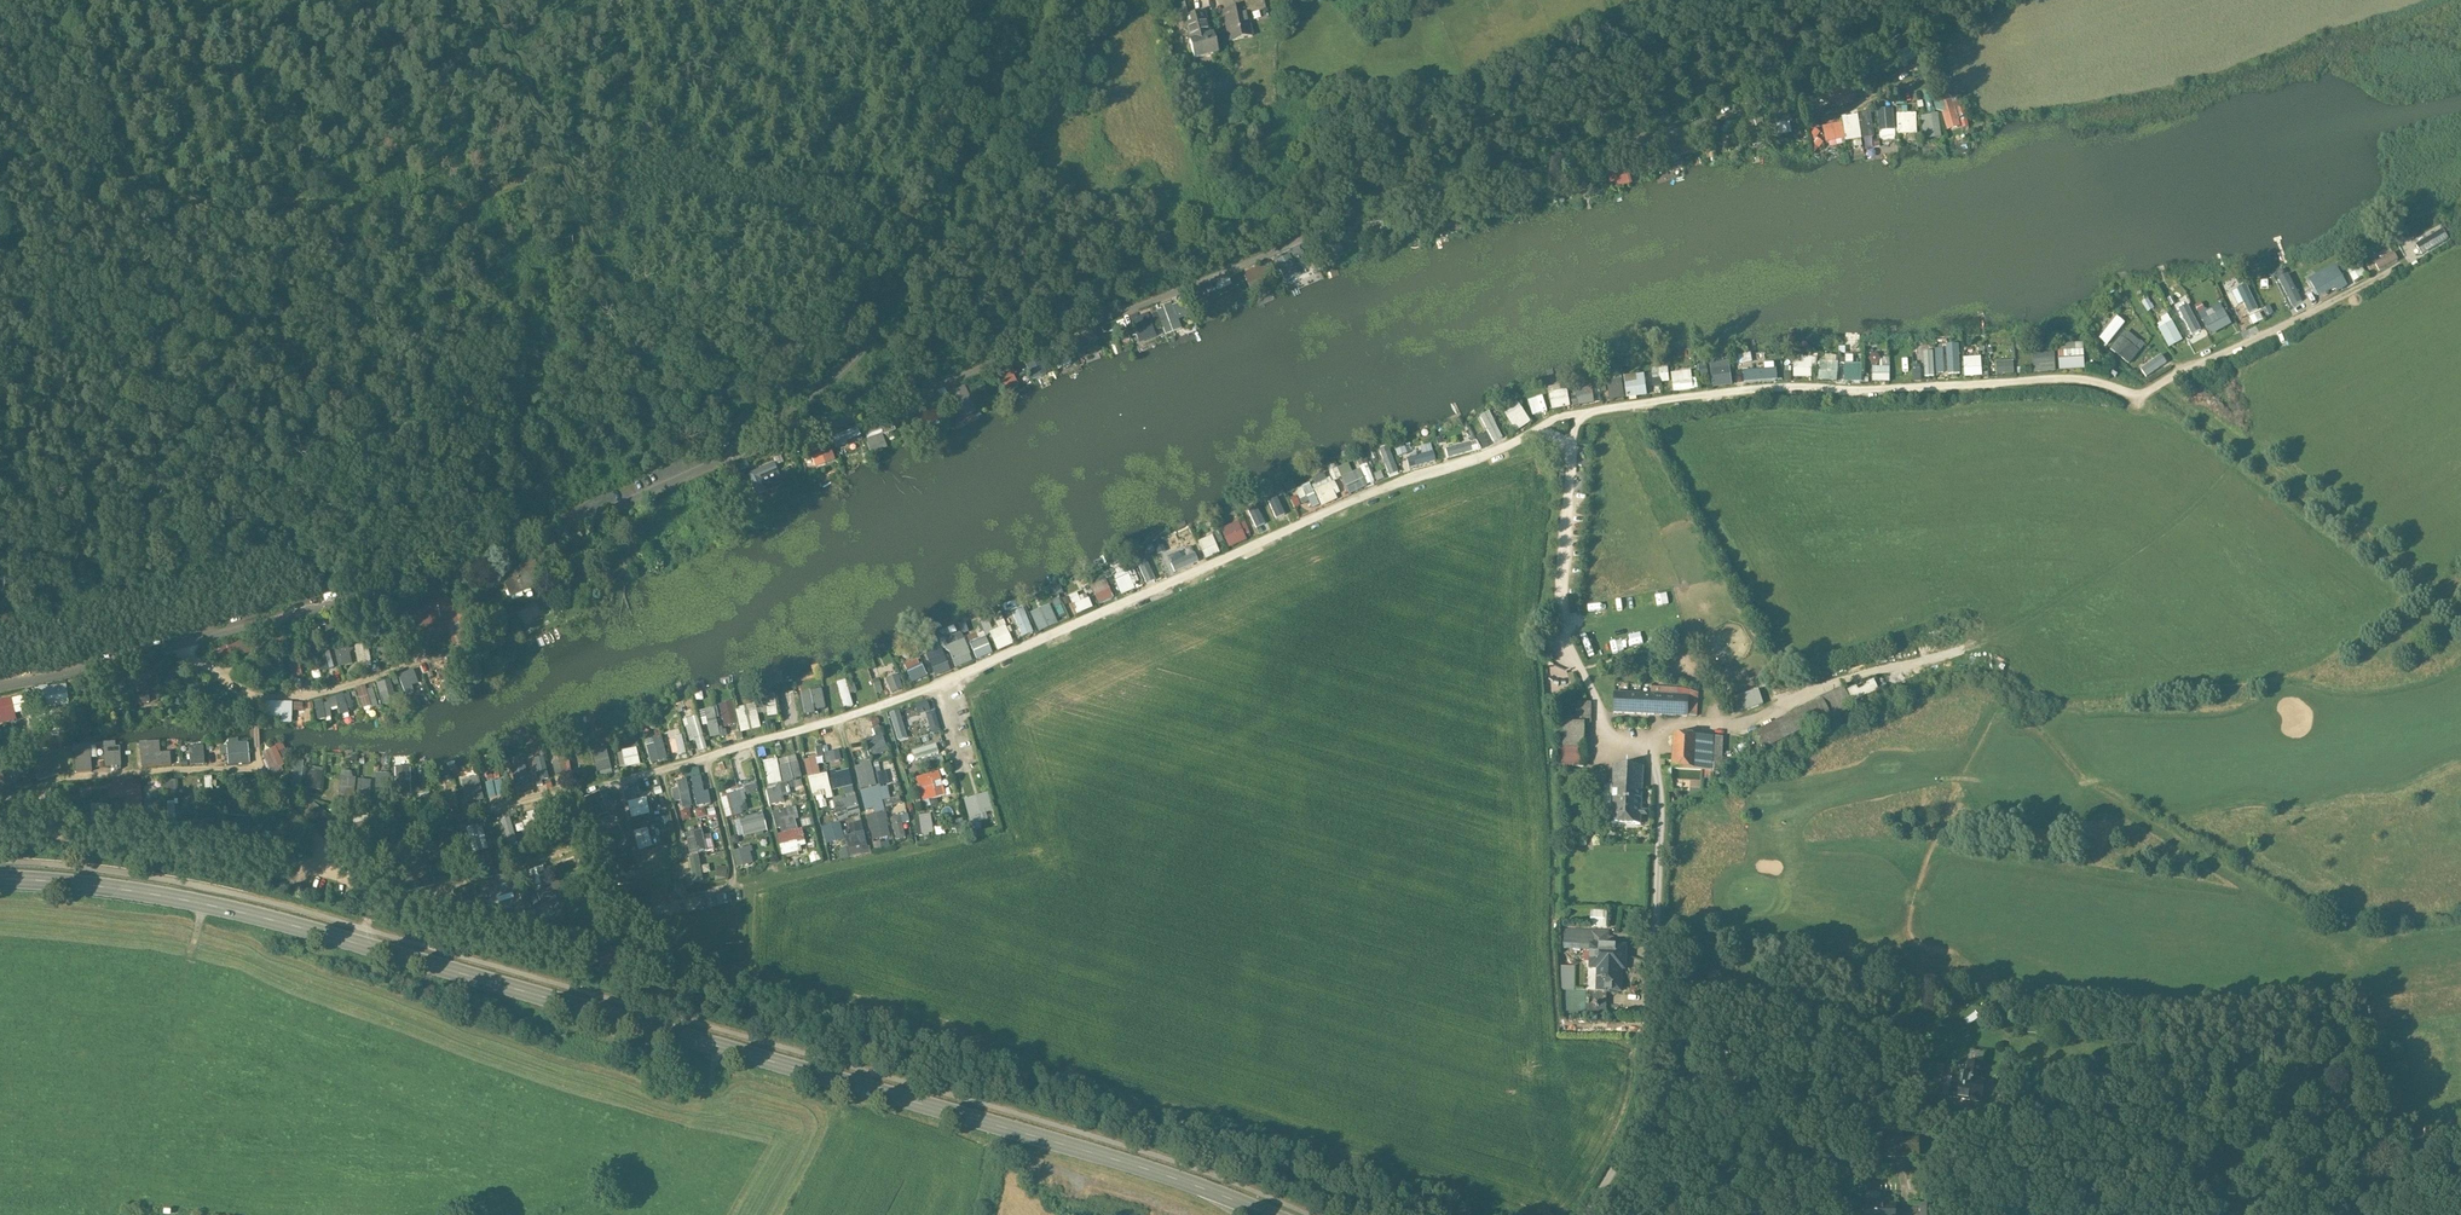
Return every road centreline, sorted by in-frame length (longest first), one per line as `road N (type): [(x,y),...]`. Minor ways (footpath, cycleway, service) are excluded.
road 1 (track): [(698,477),(1304,237),(1353,202),(1514,178),(1826,88),(1930,25),(1991,0)]
road 2 (primary): [(1268,1214),(334,939),(141,895),(0,883)]
road 3 (residential): [(2402,265),(2145,396),(2066,378),(1761,389),(1580,417)]
road 4 (residential): [(1552,428),(1396,483),(945,681)]
road 5 (unclassified): [(698,477),(869,345),(953,203),(995,100),(1042,39),(1095,0)]
road 6 (residential): [(328,849),(369,907),(584,851),(565,790),(387,832)]
road 7 (residential): [(187,642),(458,575),(698,477)]
road 8 (unclassified): [(1589,1214),(1652,1115),(1661,812),(1655,767)]
road 9 (residential): [(1572,448),(1565,636),(1616,746),(1655,767)]
road 10 (residential): [(27,788),(47,829),(109,829),(272,863),(314,861),(328,849)]
road 11 (residential): [(878,706),(917,847),(827,868)]
road 12 (residential): [(256,766),(27,788)]
road 13 (residential): [(0,688),(187,642)]
road 14 (residential): [(254,700),(296,698),(417,663)]
road 15 (residential): [(676,905),(653,911),(614,781)]
road 16 (residential): [(659,768),(678,838),(676,905)]
road 17 (residential): [(794,733),(827,868)]
road 18 (residential): [(704,757),(736,889)]

